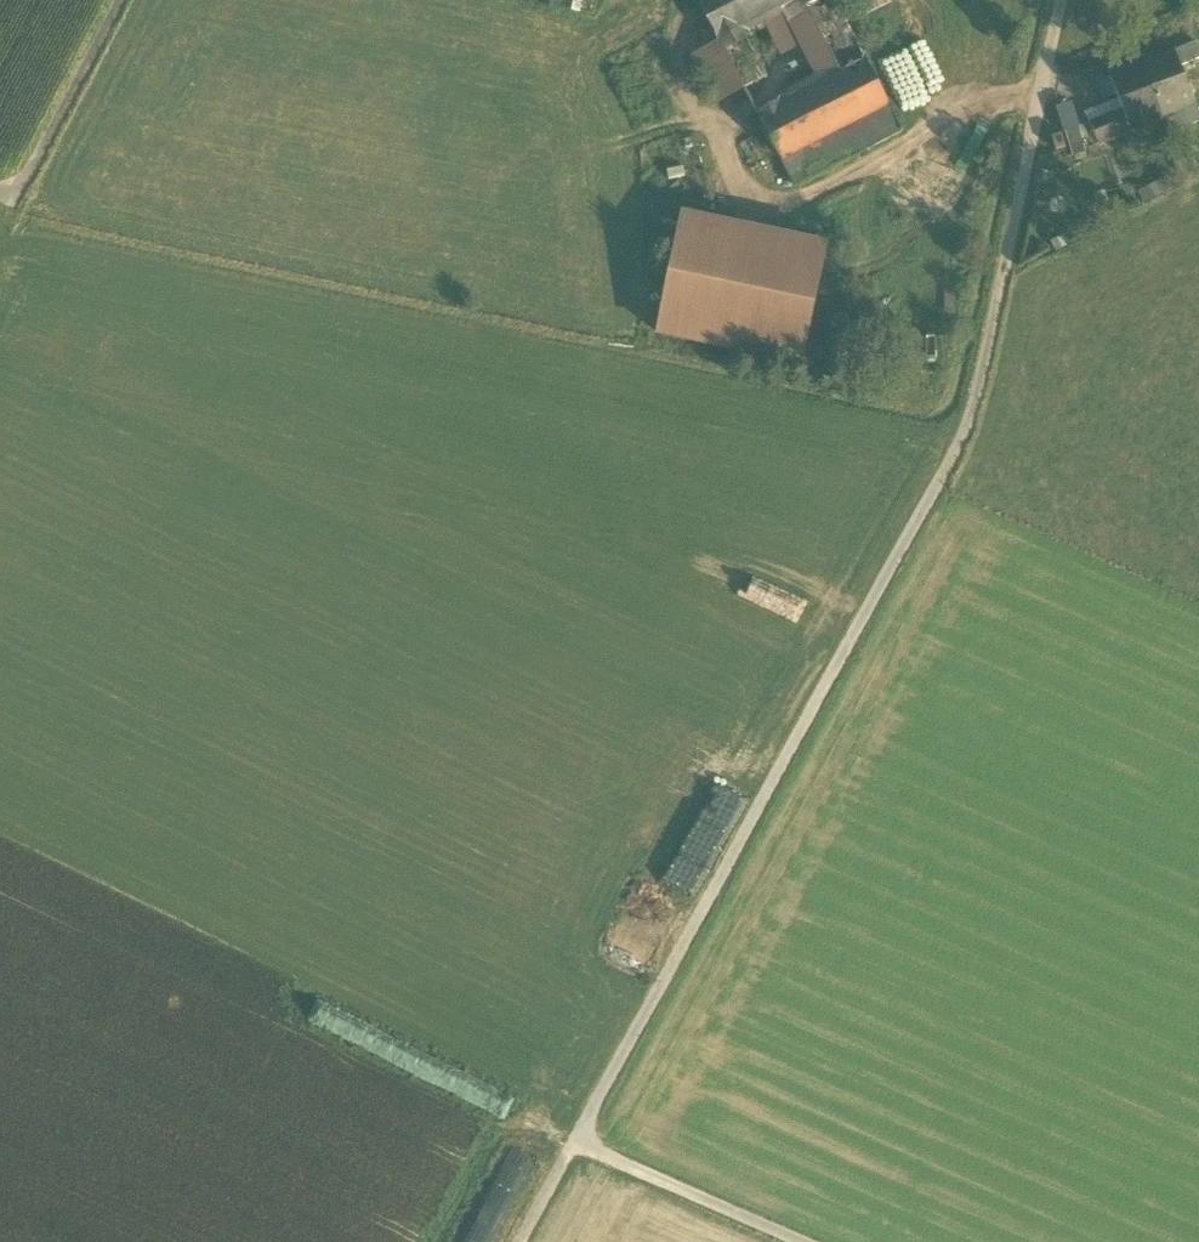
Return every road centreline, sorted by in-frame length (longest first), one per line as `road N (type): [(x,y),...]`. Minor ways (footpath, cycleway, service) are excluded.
road 1 (track): [(1066,0),(974,418),(522,1241)]
road 2 (track): [(0,195),(15,202),(120,0)]
road 3 (track): [(576,1141),(791,1241)]

